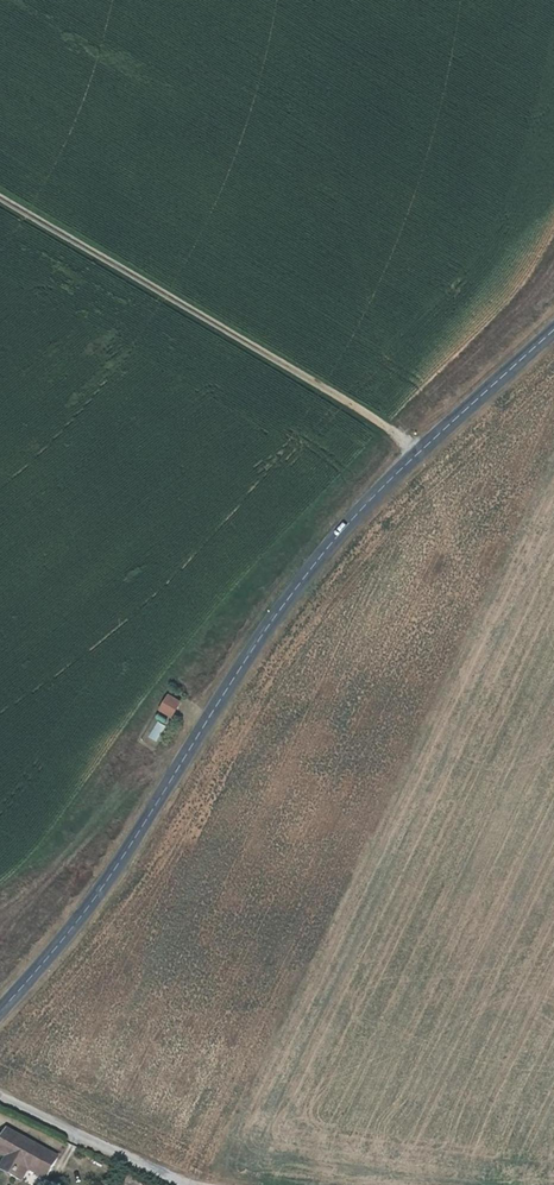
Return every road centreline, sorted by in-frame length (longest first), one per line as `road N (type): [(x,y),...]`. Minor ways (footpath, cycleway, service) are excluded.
road 1 (tertiary): [(0,1016),(116,882),(239,666),(295,588),(418,453)]
road 2 (unclassified): [(0,194),(312,376),(418,453)]
road 3 (unclassified): [(0,1093),(184,1184)]
road 4 (tertiary): [(418,453),(553,329)]

